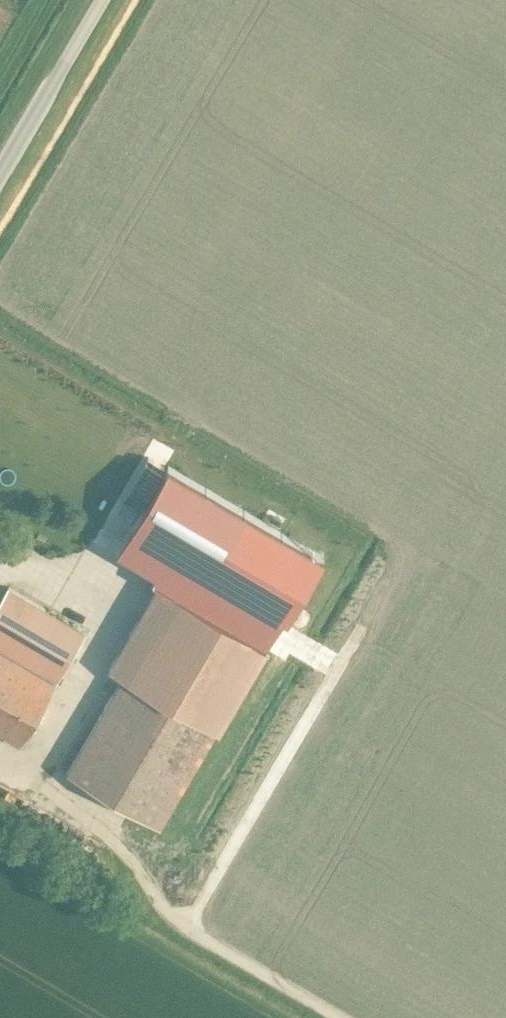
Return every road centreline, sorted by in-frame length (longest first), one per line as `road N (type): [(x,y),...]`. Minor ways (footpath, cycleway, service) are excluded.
road 1 (unclassified): [(0,172),(102,0)]

